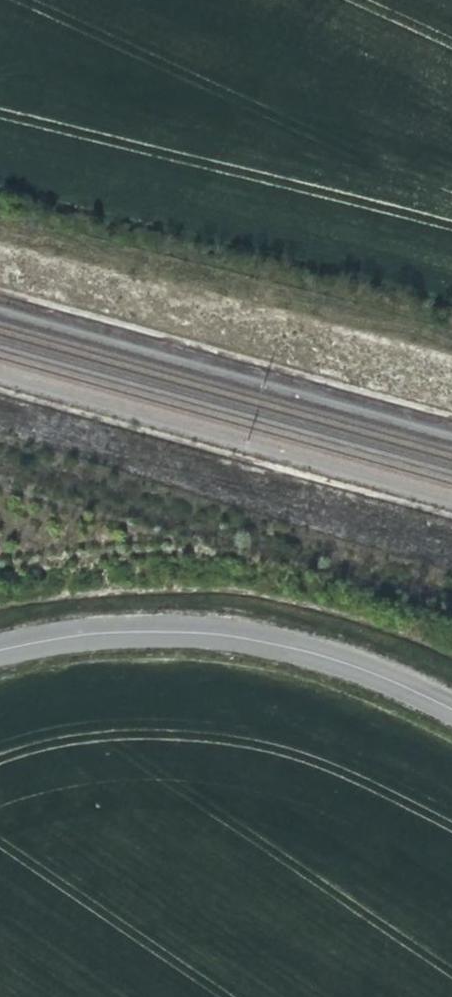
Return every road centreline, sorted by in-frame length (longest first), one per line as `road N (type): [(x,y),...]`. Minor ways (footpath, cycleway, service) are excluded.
road 1 (tertiary): [(451,712),(345,664),(194,629),(103,631),(0,649)]

